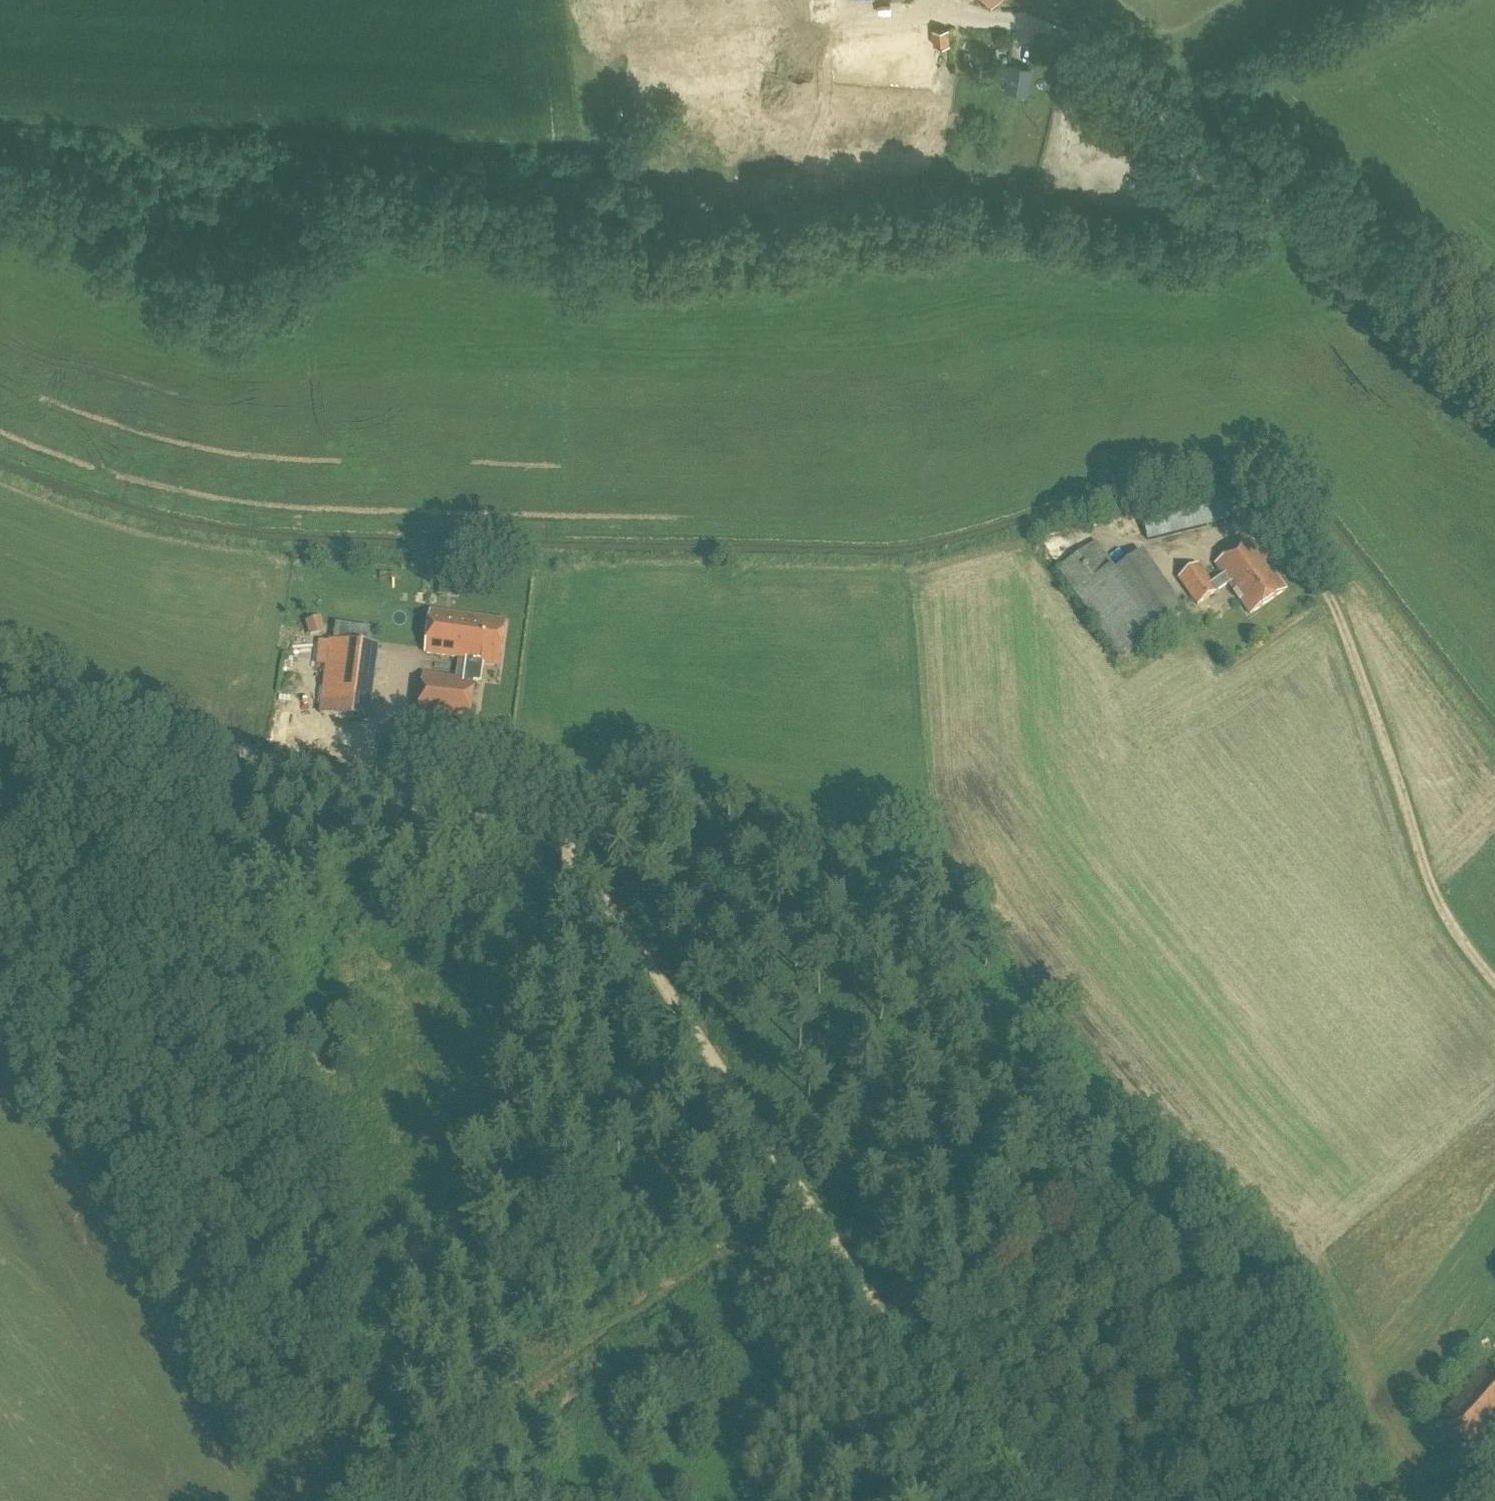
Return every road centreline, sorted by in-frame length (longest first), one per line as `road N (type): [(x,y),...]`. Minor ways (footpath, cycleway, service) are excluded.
road 1 (track): [(1008,1500),(507,744),(426,731),(377,737),(362,768),(374,807),(405,824),(553,851)]
road 2 (track): [(362,768),(180,737),(0,670)]
road 3 (track): [(1072,50),(1283,220)]
road 4 (track): [(1283,220),(1494,386)]

